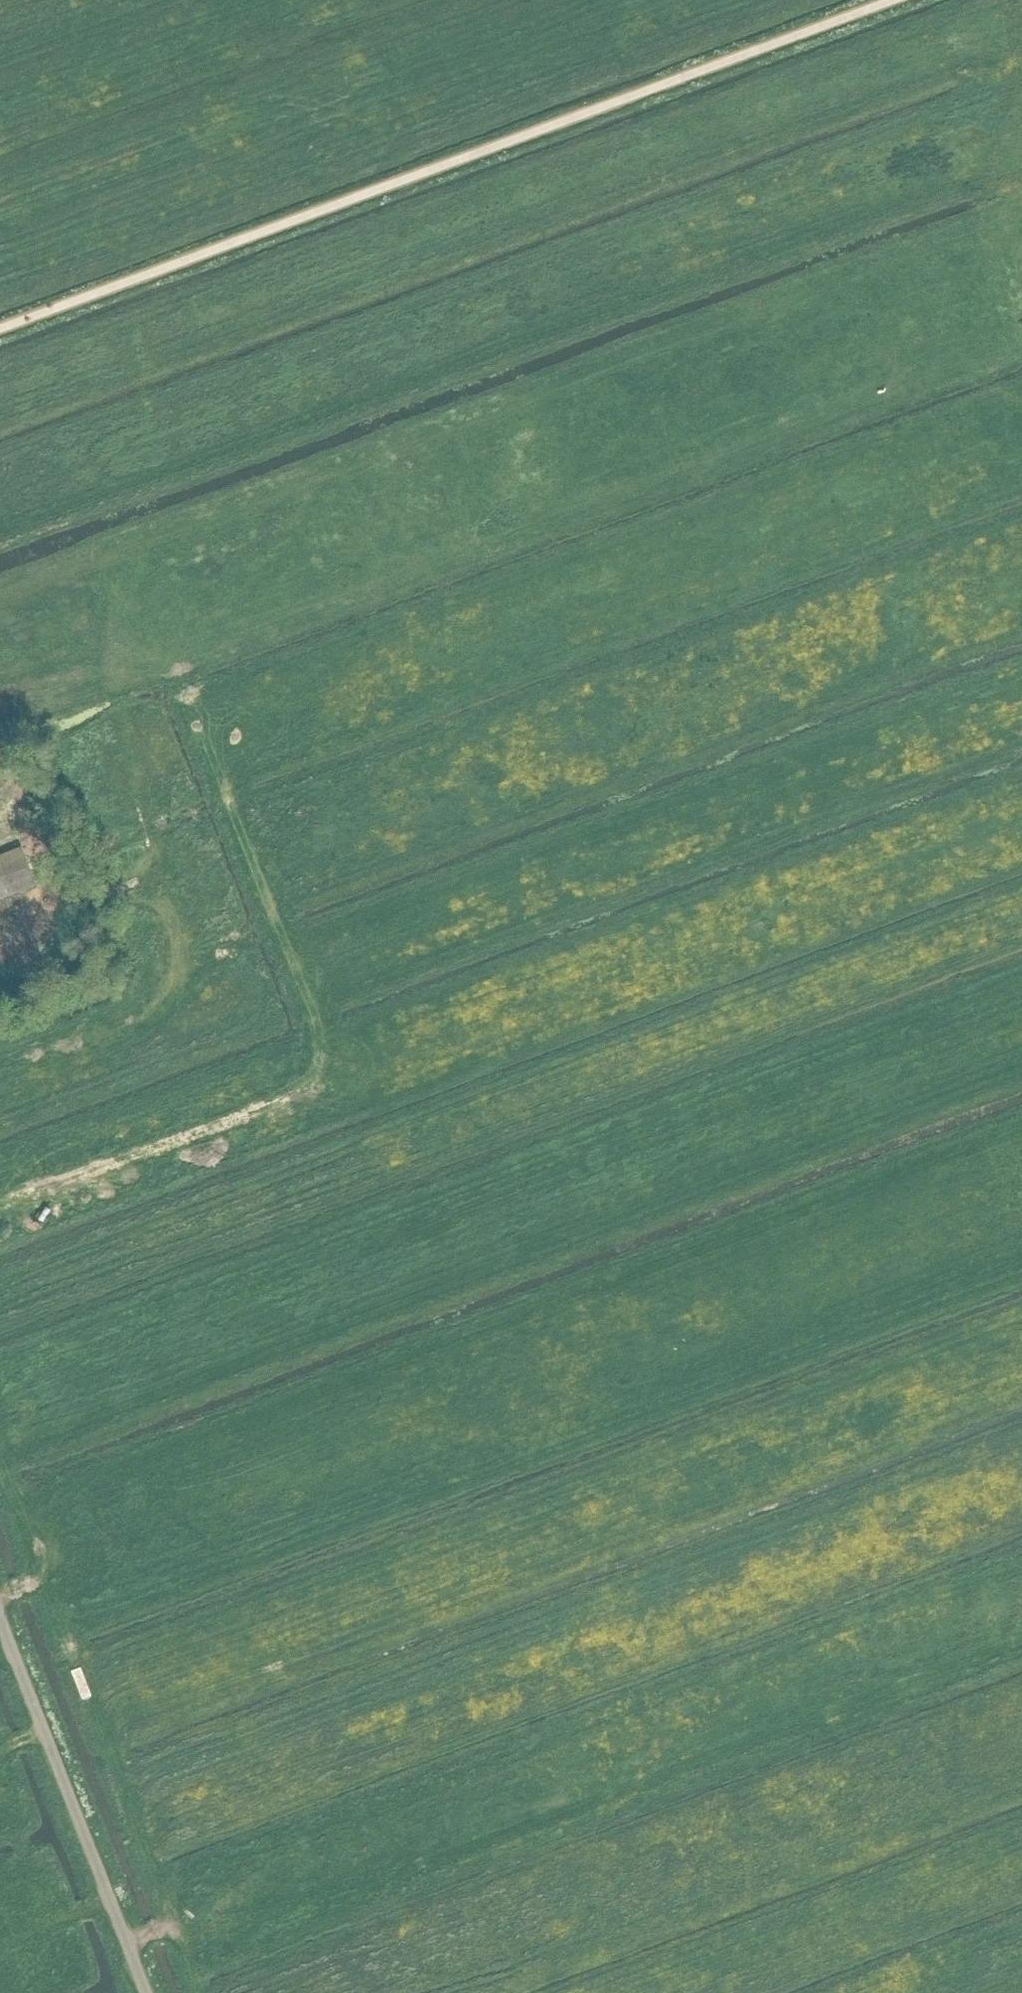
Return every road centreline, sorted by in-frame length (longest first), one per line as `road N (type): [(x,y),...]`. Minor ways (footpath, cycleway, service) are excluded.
road 1 (unclassified): [(0,328),(893,0)]
road 2 (unclassified): [(147,1992),(0,1618)]

